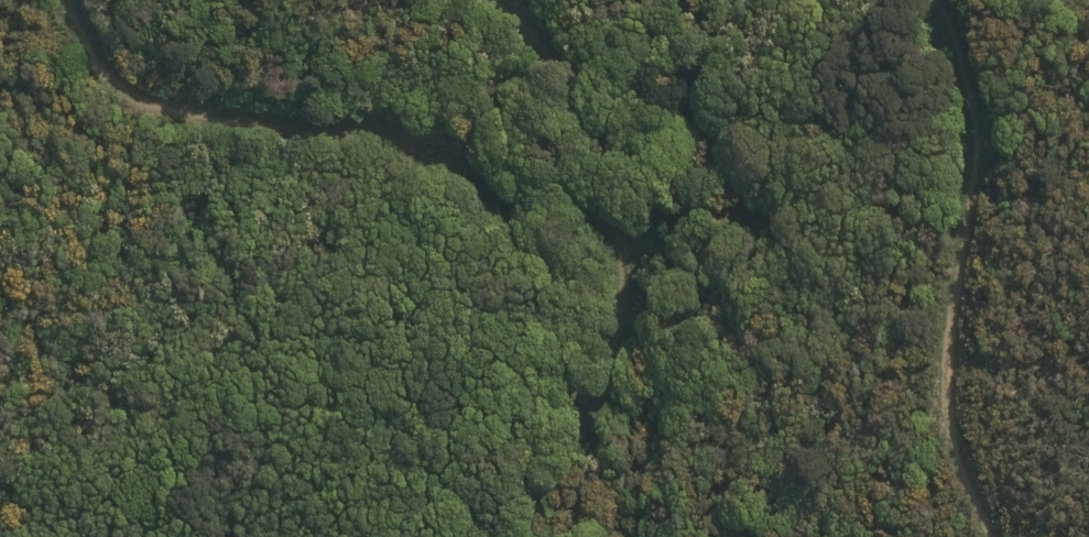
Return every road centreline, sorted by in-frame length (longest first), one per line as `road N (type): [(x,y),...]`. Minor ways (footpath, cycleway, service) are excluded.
road 1 (track): [(71,0),(91,43),(172,103),(461,161),(516,241),(574,387),(594,384),(618,346),(610,242),(587,146),(543,53),(474,0)]
road 2 (track): [(933,0),(967,82),(954,435),(1000,536)]

